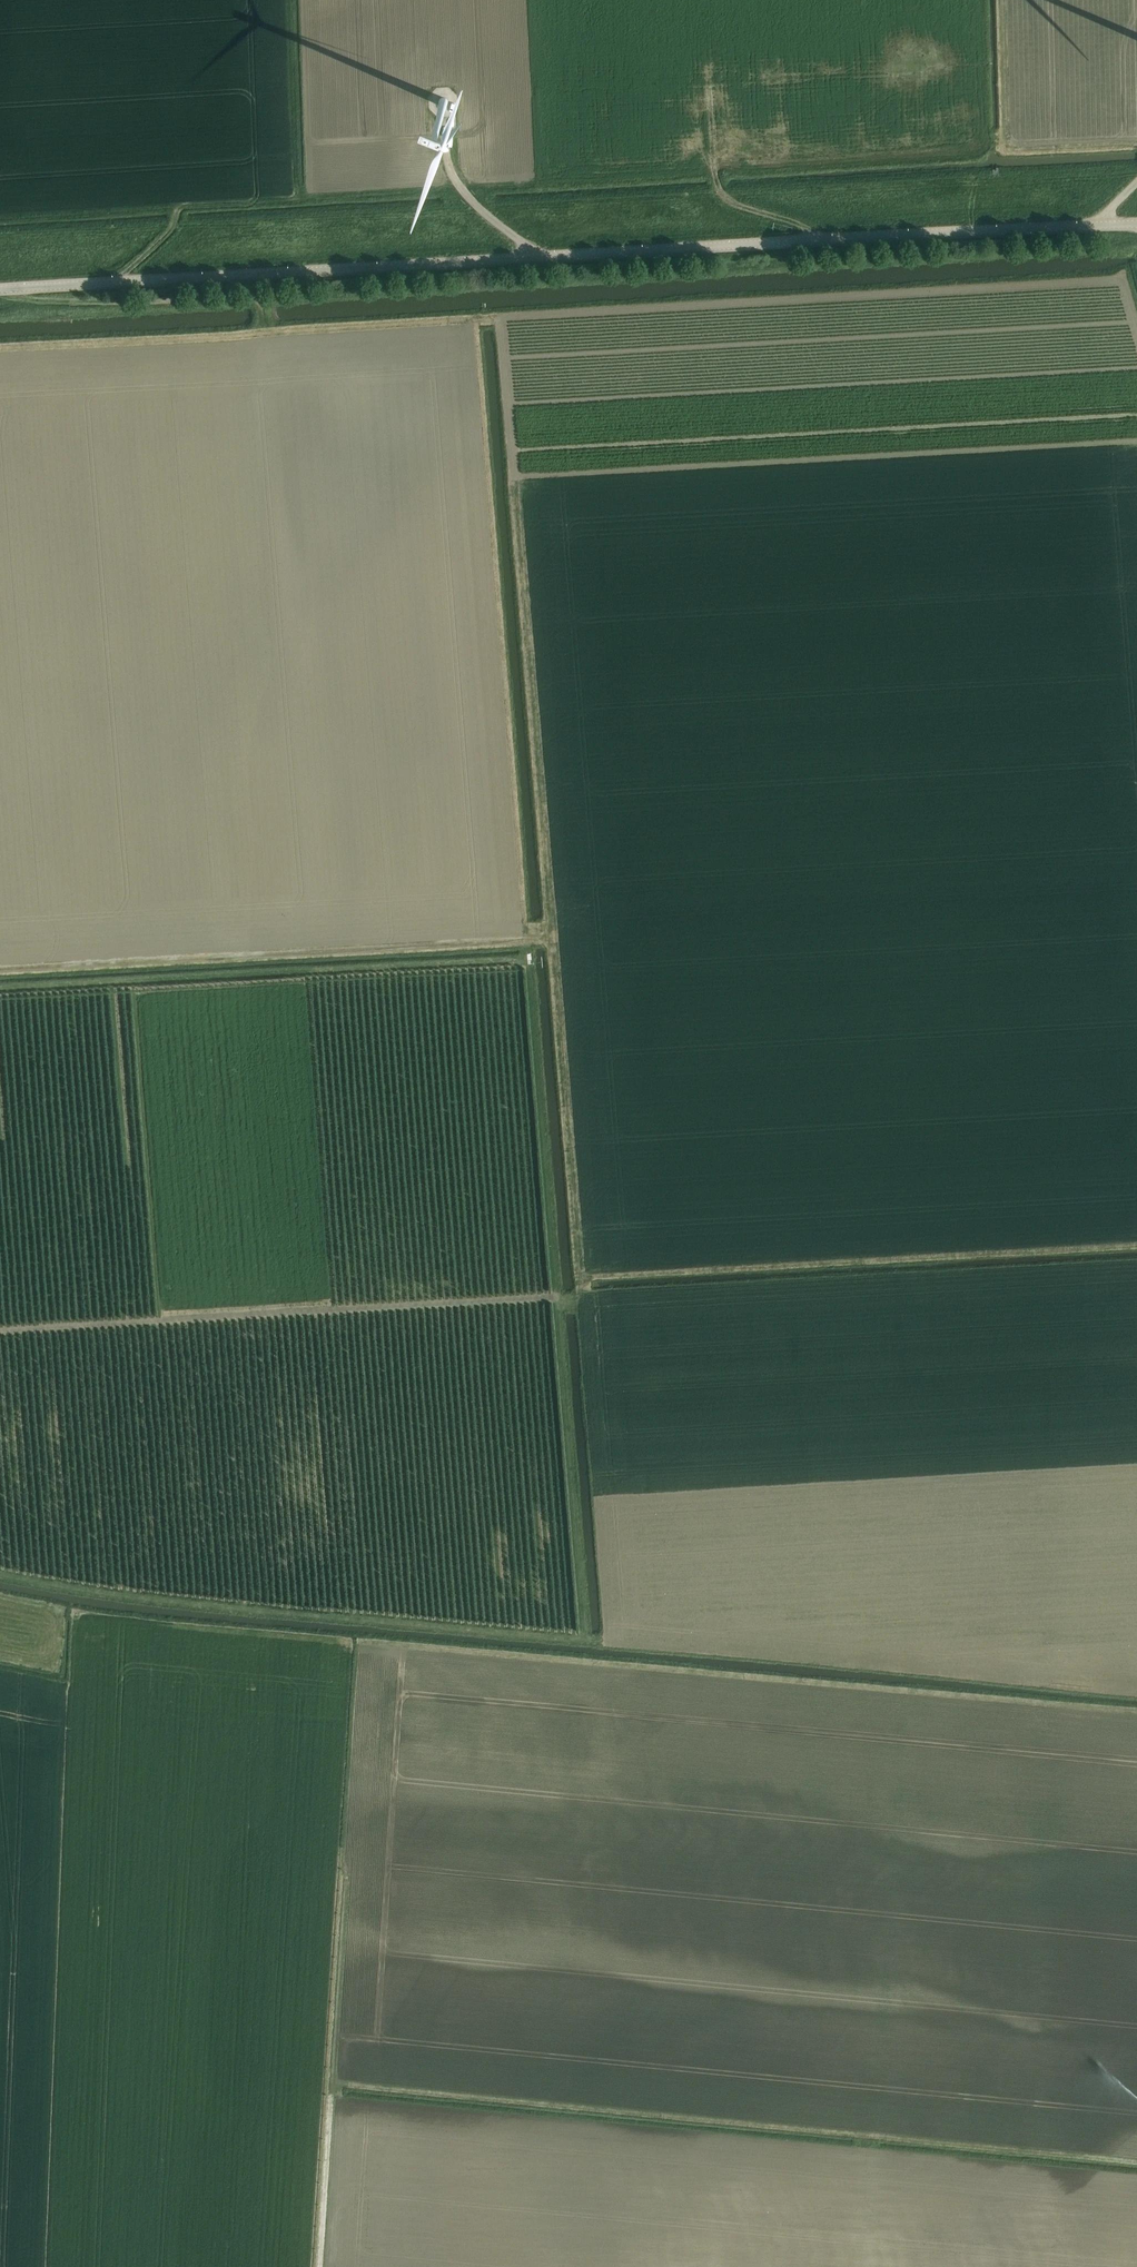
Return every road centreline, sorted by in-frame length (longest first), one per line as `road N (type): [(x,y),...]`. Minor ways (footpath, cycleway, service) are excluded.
road 1 (tertiary): [(0,288),(1136,225)]
road 2 (track): [(319,2266),(331,2095)]

